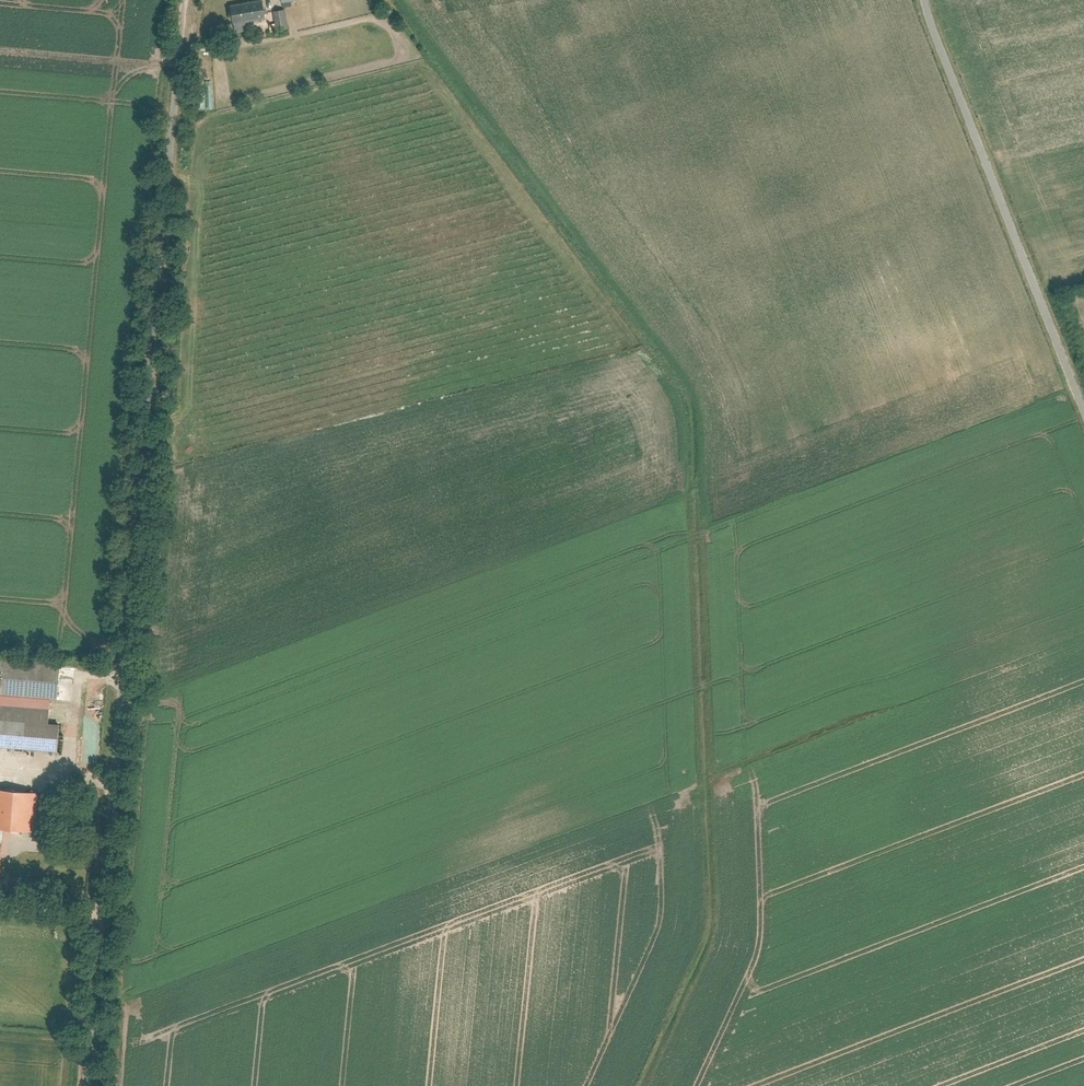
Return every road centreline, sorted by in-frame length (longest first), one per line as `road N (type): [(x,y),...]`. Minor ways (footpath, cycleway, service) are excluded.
road 1 (unclassified): [(78,1085),(179,0)]
road 2 (unclassified): [(916,0),(1083,429)]

